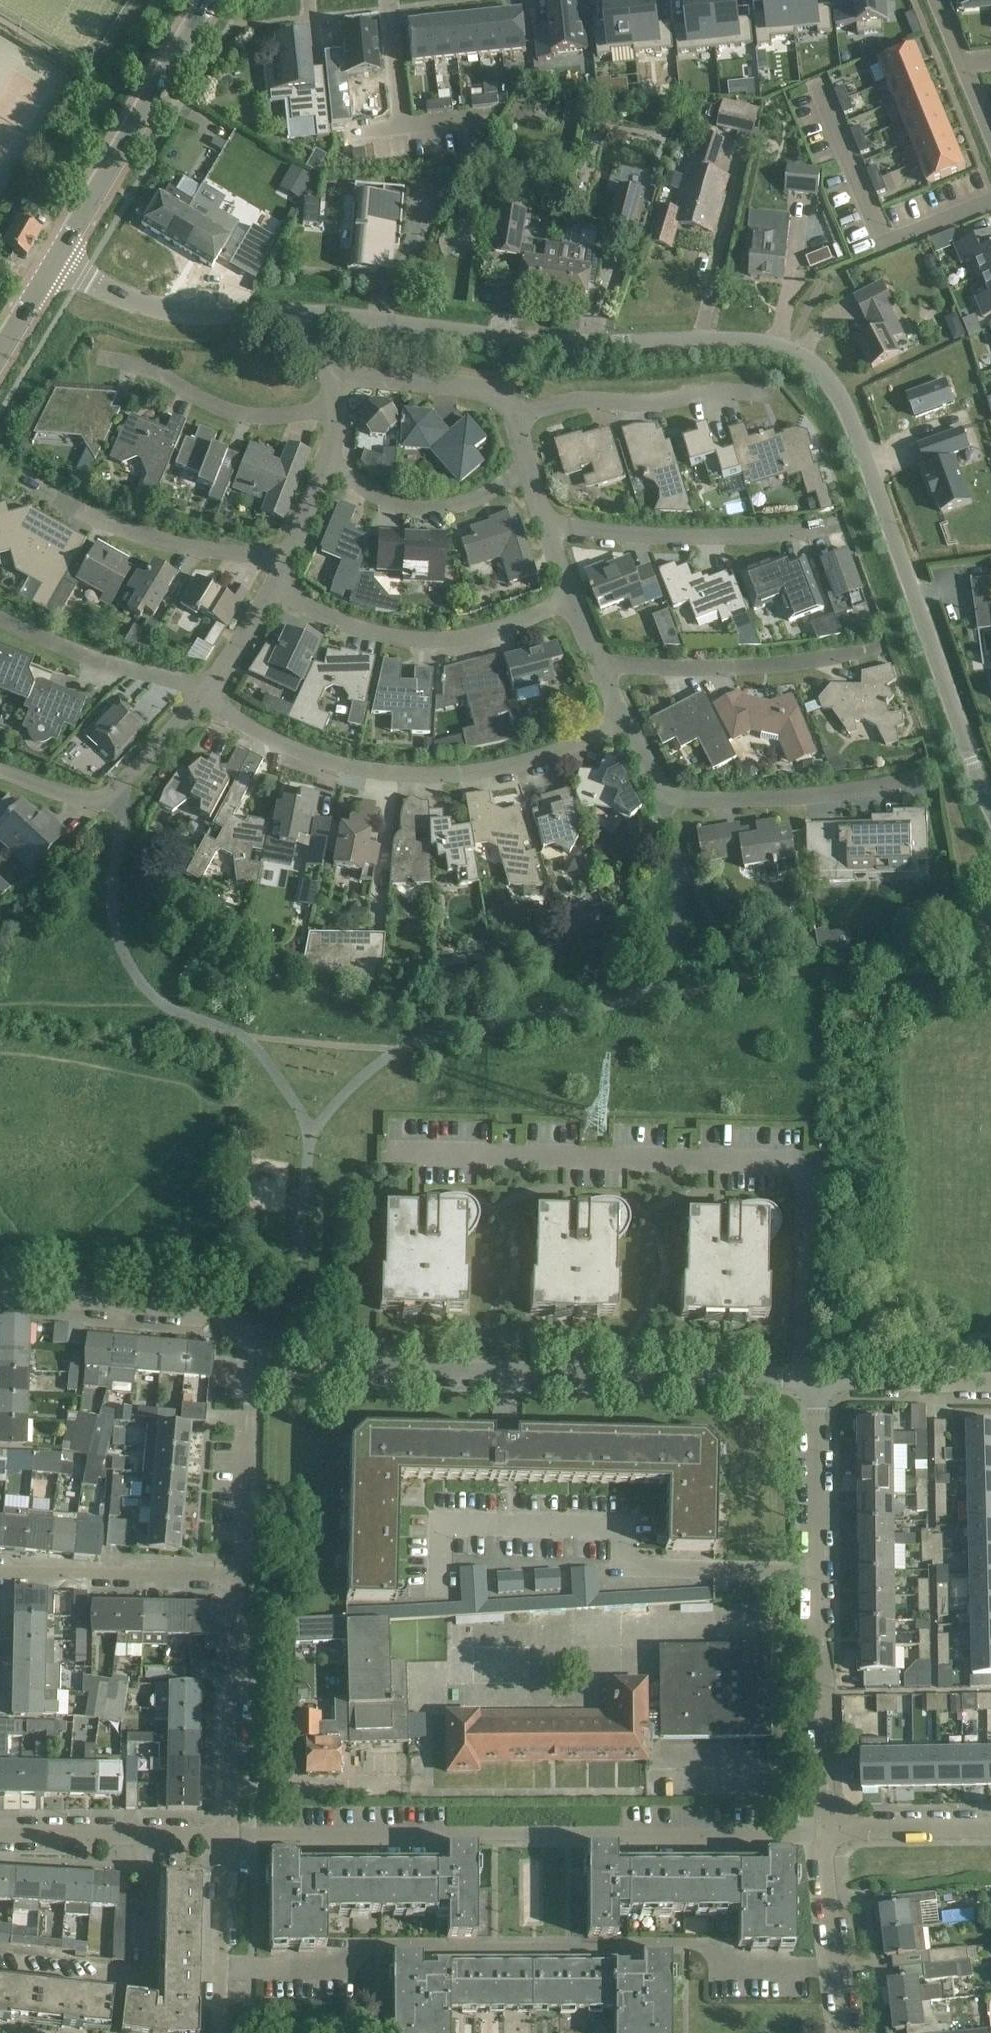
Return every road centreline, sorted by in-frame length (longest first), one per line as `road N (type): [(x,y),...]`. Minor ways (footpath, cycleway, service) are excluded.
road 1 (unclassified): [(990,805),(844,406),(816,364),(751,337),(512,339),(279,309)]
road 2 (residential): [(799,1380),(802,1158),(385,1153)]
road 3 (residential): [(231,1837),(824,1834)]
road 4 (residential): [(799,1380),(251,1368)]
road 5 (residential): [(824,1834),(815,1381)]
road 6 (residential): [(627,725),(497,771),(398,776),(314,760),(200,699)]
road 7 (residential): [(274,588),(338,623),(401,637),(470,638),(575,596)]
road 8 (tertiary): [(56,254),(207,0)]
road 9 (residential): [(251,1368),(245,1330),(220,1312),(0,1298)]
road 10 (residential): [(602,669),(741,669),(879,649)]
road 11 (residential): [(287,557),(191,548),(94,519),(29,482)]
road 12 (residential): [(549,526),(702,535),(819,530)]
road 13 (residential): [(668,797),(804,799),(930,771)]
road 14 (residential): [(231,1837),(243,1577)]
road 15 (residential): [(515,416),(579,398),(652,404),(710,391),(767,395)]
road 16 (residential): [(0,772),(86,804),(115,792),(200,699)]
road 17 (residential): [(336,414),(248,414),(208,403),(139,364),(102,358)]
road 18 (residential): [(0,1574),(243,1577)]
road 19 (unclassified): [(279,309),(195,314),(139,299),(56,254)]
road 20 (residential): [(0,1836),(231,1837)]
road 21 (residential): [(530,469),(459,506),(390,504),(326,465)]
road 22 (residential): [(207,690),(106,664),(0,617)]
road 23 (residential): [(243,1577),(251,1368)]
road 24 (residential): [(843,2032),(824,1834)]
road 25 (residential): [(330,378),(487,389),(515,416)]
road 26 (residential): [(231,1837),(219,1870),(219,2024)]
road 27 (residential): [(990,1385),(815,1381)]
road 28 (residential): [(824,1834),(990,1829)]
road 29 (residential): [(941,0),(990,123)]
road 30 (residential): [(207,690),(274,588)]

